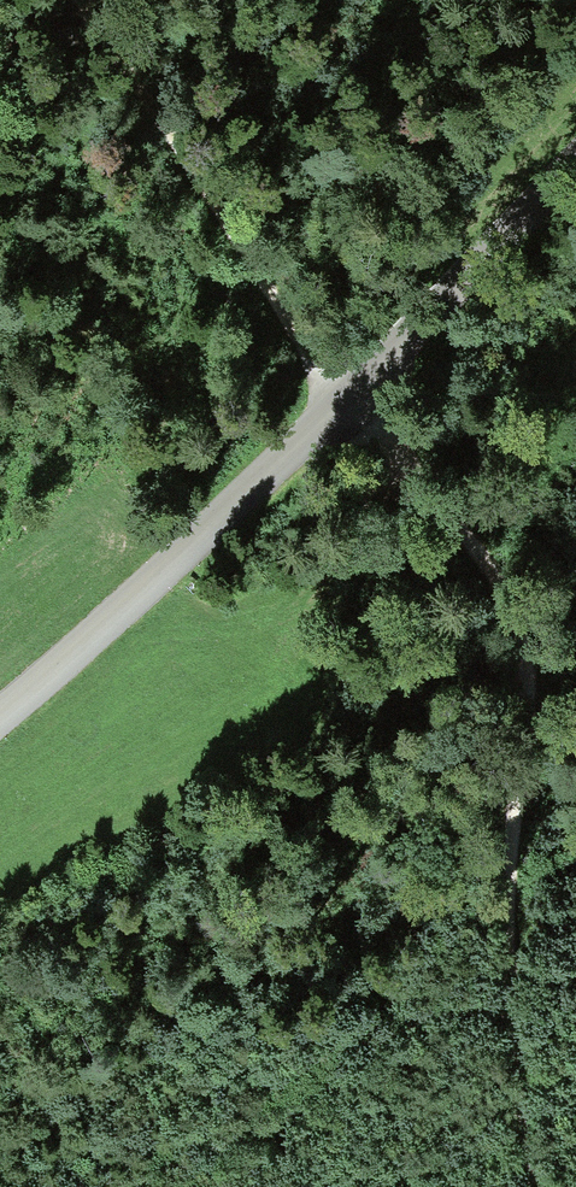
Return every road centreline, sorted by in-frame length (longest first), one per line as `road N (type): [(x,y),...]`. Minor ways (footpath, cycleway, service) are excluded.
road 1 (track): [(527,1186),(503,1055),(519,709),(512,633),(324,412),(286,326),(220,212),(72,0)]
road 2 (tertiary): [(575,160),(153,583),(0,707)]

